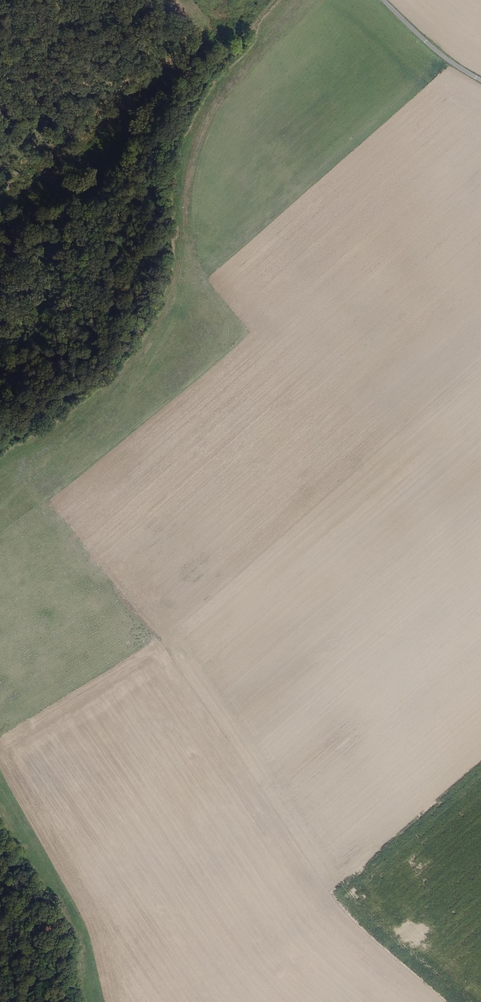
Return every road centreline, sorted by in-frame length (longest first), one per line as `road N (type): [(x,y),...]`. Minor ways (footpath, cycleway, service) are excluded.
road 1 (residential): [(383,0),(480,81)]

